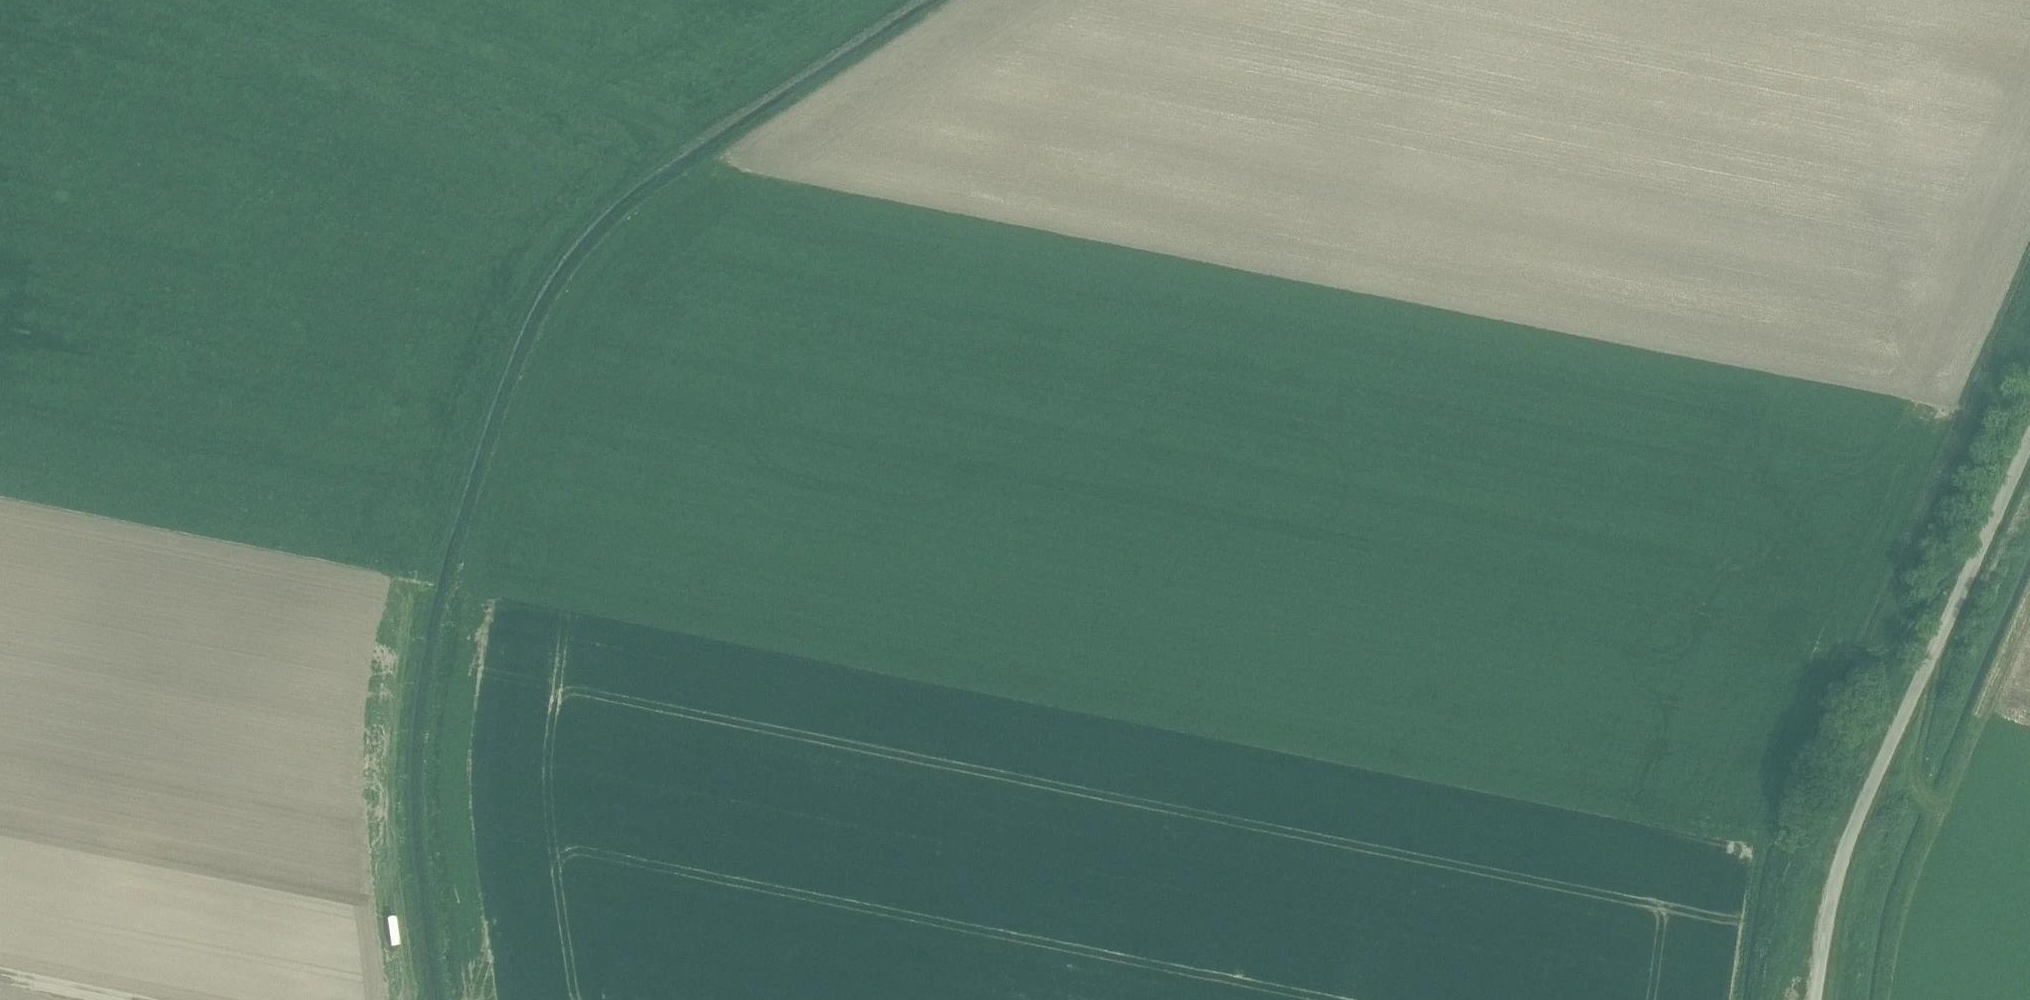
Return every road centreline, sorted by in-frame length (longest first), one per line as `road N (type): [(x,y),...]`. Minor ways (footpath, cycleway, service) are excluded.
road 1 (unclassified): [(1813,999),(1846,844),(2029,439)]

